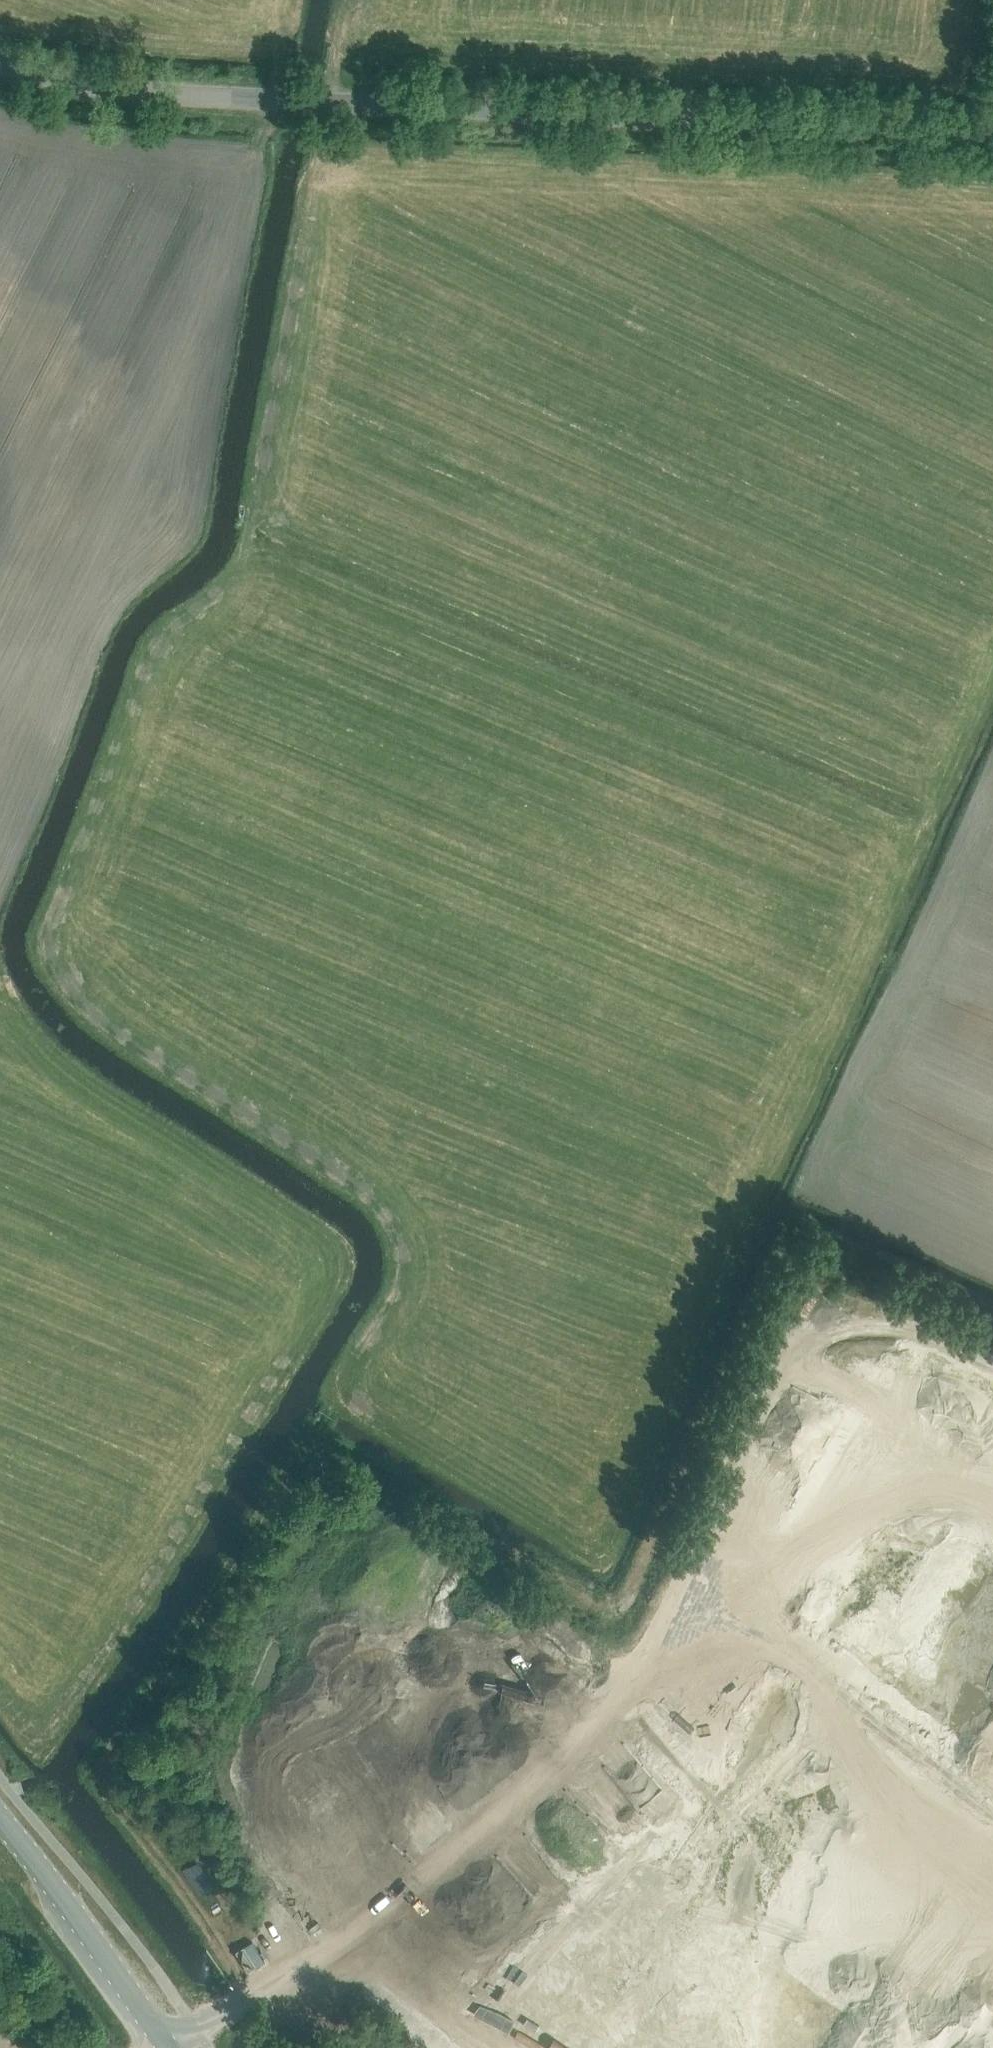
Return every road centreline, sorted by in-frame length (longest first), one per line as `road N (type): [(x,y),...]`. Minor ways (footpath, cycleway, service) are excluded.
road 1 (tertiary): [(992,137),(171,93),(0,63)]
road 2 (tertiary): [(169,2047),(0,1818)]

